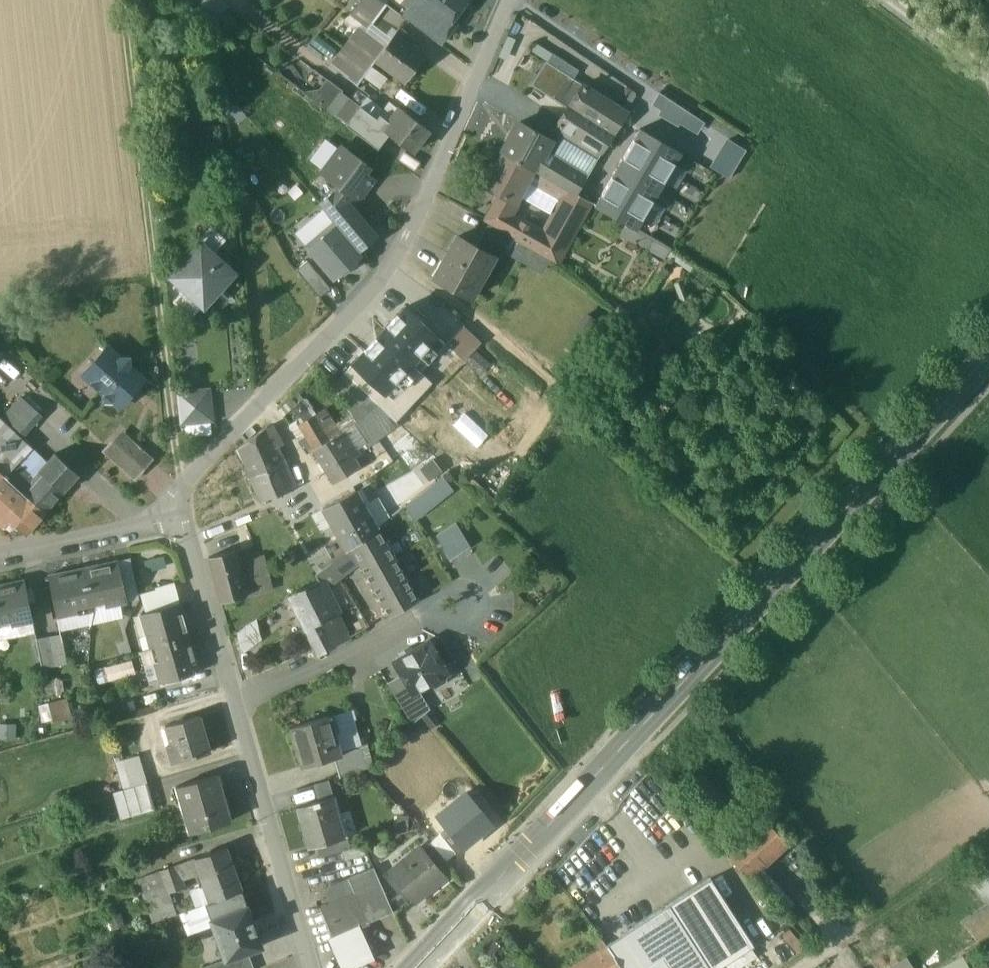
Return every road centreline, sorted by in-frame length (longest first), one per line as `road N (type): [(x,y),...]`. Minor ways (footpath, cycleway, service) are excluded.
road 1 (secondary): [(988,356),(416,967)]
road 2 (residential): [(177,508),(181,489),(382,282),(508,0)]
road 3 (track): [(173,428),(123,0)]
road 4 (residential): [(311,967),(235,702)]
road 5 (residential): [(235,702),(439,612)]
road 6 (residential): [(235,702),(177,508)]
road 7 (residential): [(0,549),(177,508)]
road 8 (track): [(988,837),(867,922)]

